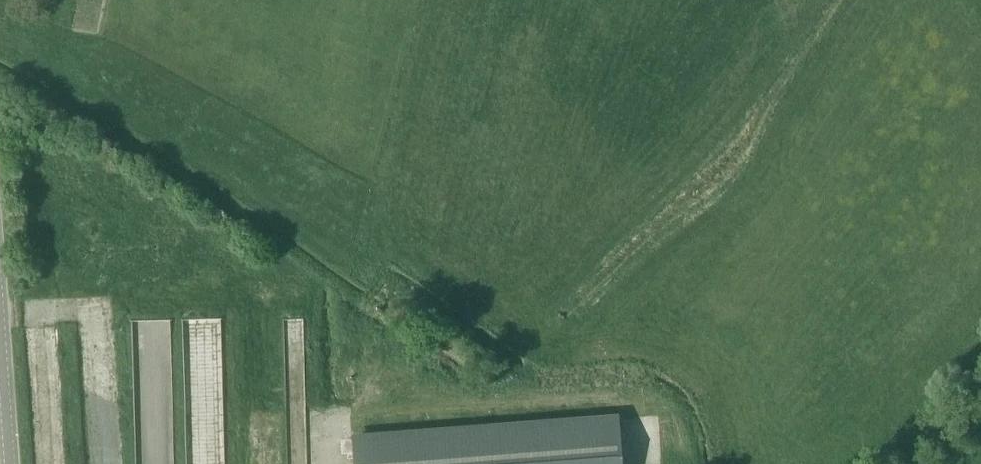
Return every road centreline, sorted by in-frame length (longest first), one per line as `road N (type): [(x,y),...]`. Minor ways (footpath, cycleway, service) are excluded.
road 1 (tertiary): [(10,463),(0,330)]

